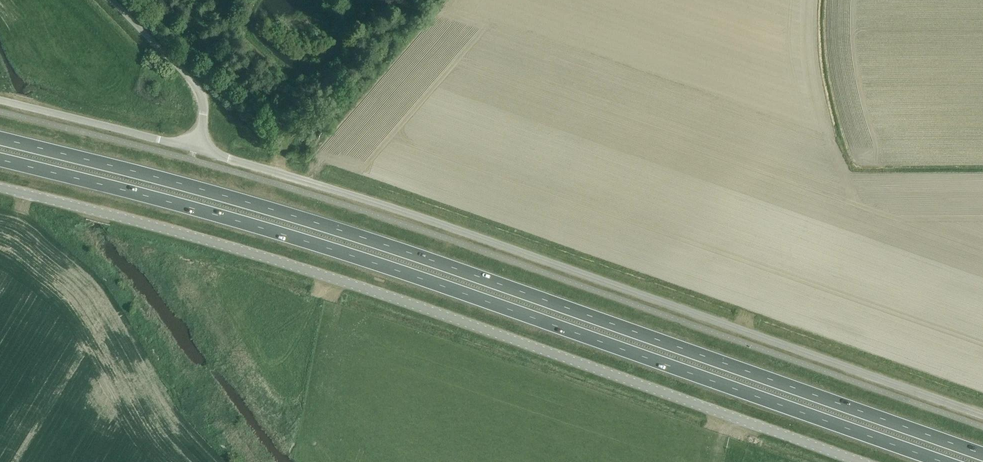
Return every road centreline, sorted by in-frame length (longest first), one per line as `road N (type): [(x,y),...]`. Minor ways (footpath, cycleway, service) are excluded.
road 1 (trunk): [(982,452),(457,264),(262,203),(0,139)]
road 2 (trunk): [(0,164),(335,250),(943,461)]
road 3 (unclassified): [(0,192),(177,234),(854,461)]
road 4 (unclassified): [(982,414),(441,224),(195,148)]
road 5 (unclassified): [(195,148),(0,99)]
road 6 (unclassified): [(112,0),(200,91),(195,148)]

